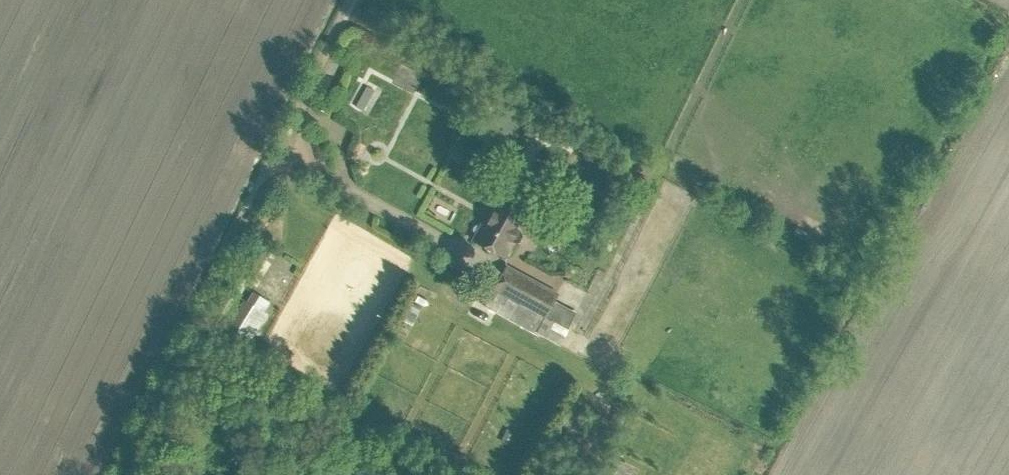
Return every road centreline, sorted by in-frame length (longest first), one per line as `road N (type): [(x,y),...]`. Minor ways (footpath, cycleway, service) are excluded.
road 1 (track): [(353,0),(121,474)]
road 2 (track): [(301,108),(334,132),(350,192),(483,262)]

